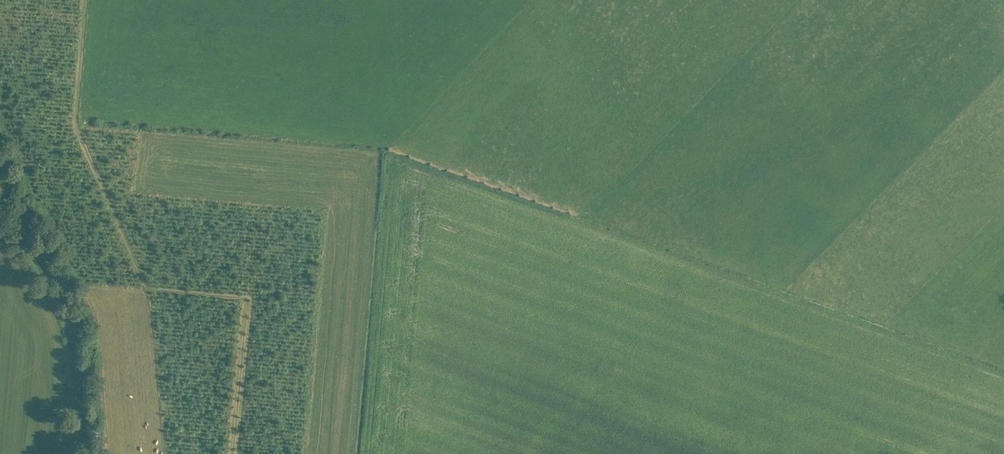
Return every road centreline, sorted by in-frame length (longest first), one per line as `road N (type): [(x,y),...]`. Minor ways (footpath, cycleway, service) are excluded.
road 1 (track): [(82,453),(74,338),(0,173)]

